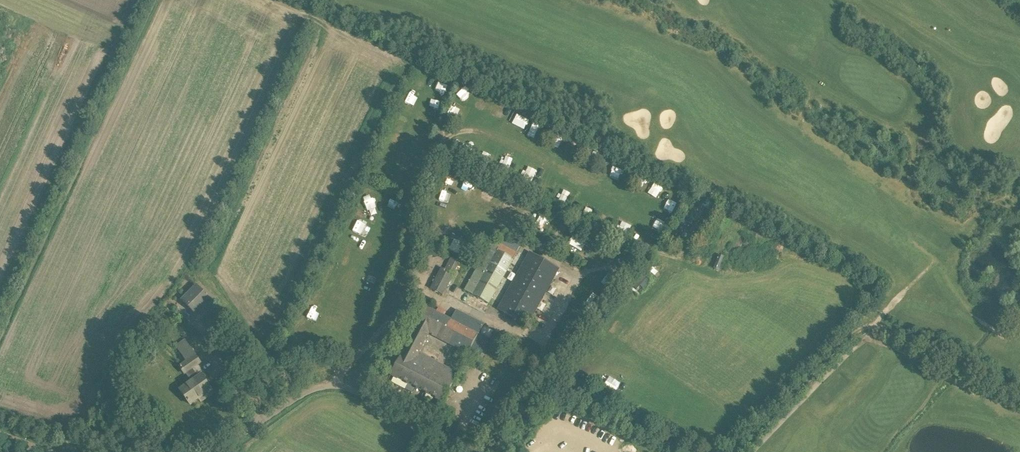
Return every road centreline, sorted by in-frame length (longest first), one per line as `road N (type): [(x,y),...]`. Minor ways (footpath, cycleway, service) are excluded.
road 1 (track): [(1019,393),(886,326),(862,327),(737,451)]
road 2 (track): [(688,451),(546,384),(478,445),(424,431)]
road 3 (unclassified): [(411,451),(424,431),(346,390),(322,387),(221,451)]

